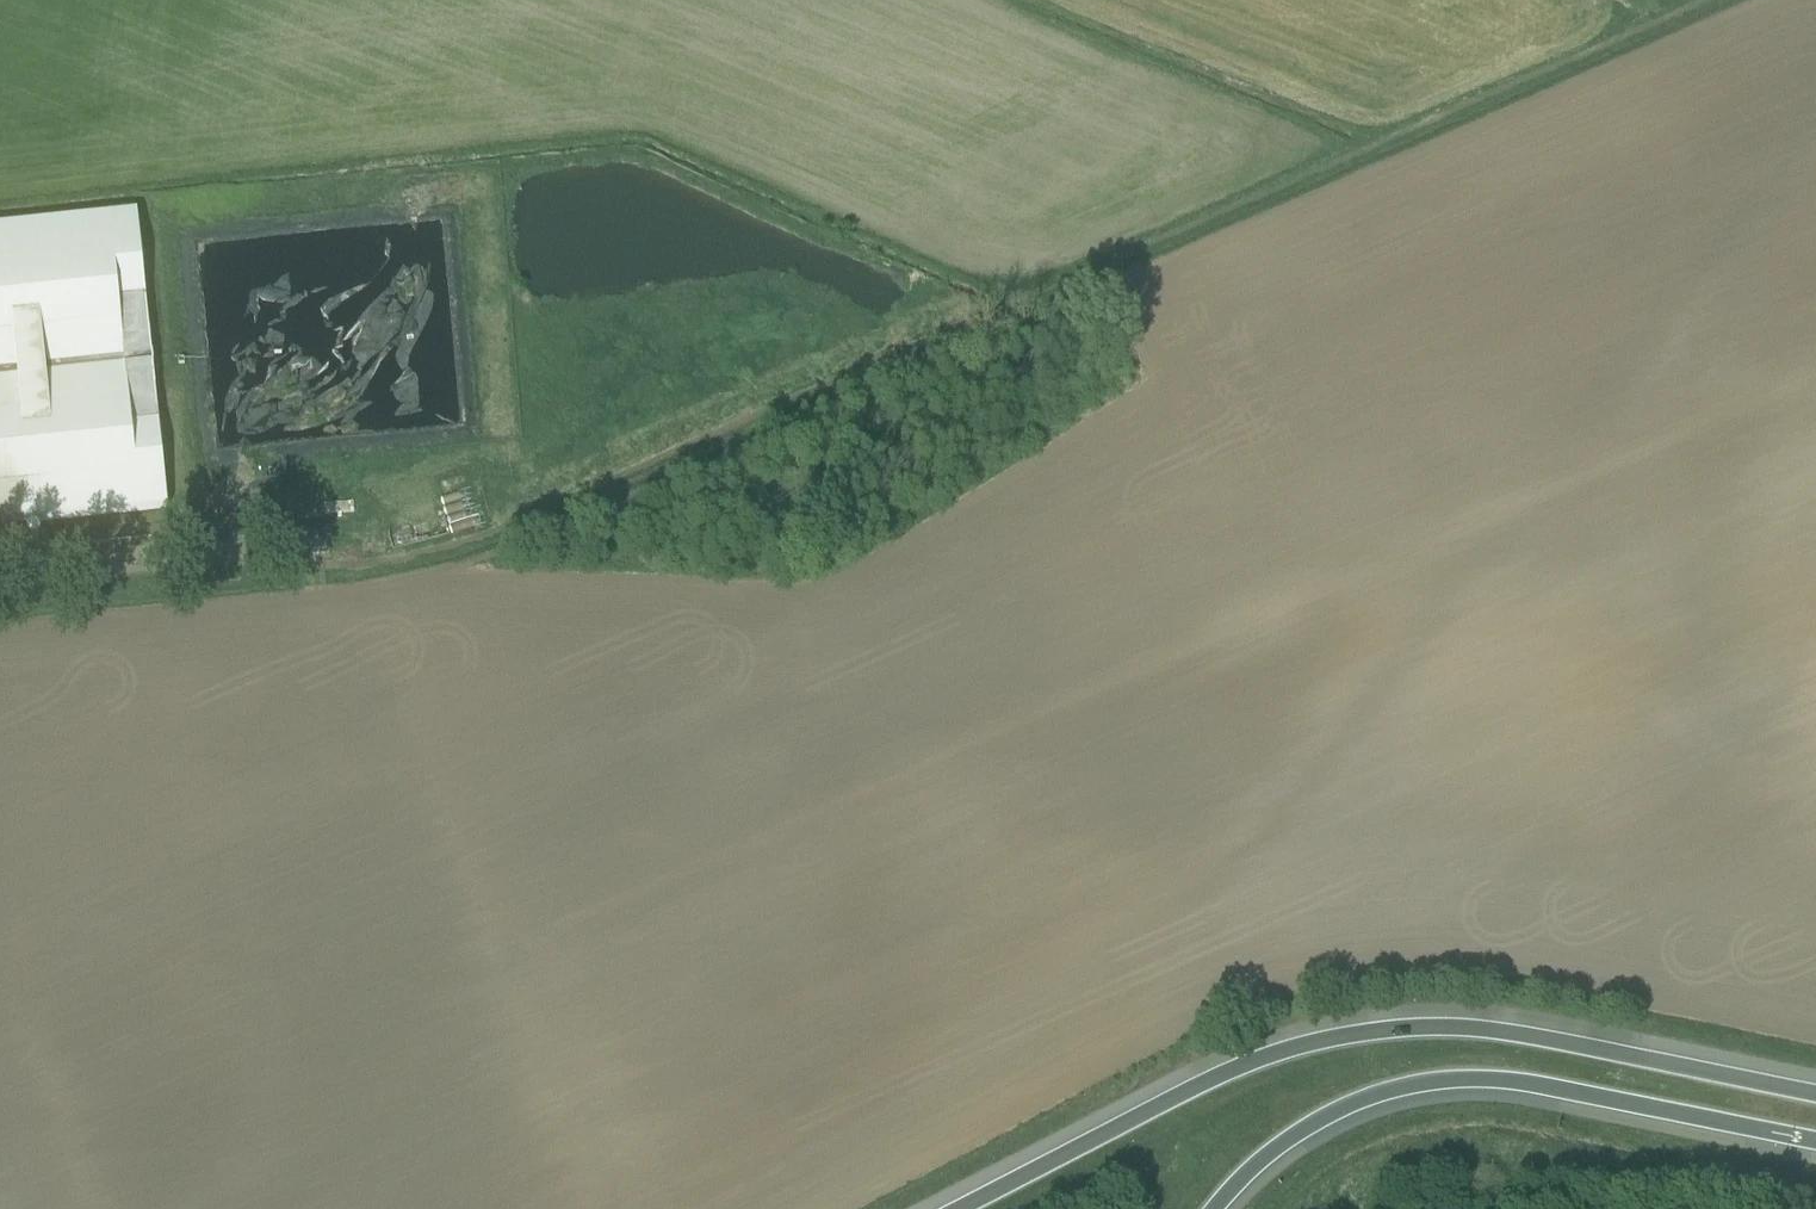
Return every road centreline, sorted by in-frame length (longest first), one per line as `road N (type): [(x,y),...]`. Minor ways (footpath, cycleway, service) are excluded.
road 1 (motorway): [(1815,1098),(1494,1035),(1406,1033),(1324,1046),(1226,1081),(975,1208)]
road 2 (motorway): [(1228,1208),(1268,1166),(1342,1116),(1409,1091),(1485,1084),(1815,1142)]
road 3 (unclassified): [(0,589),(260,561)]

